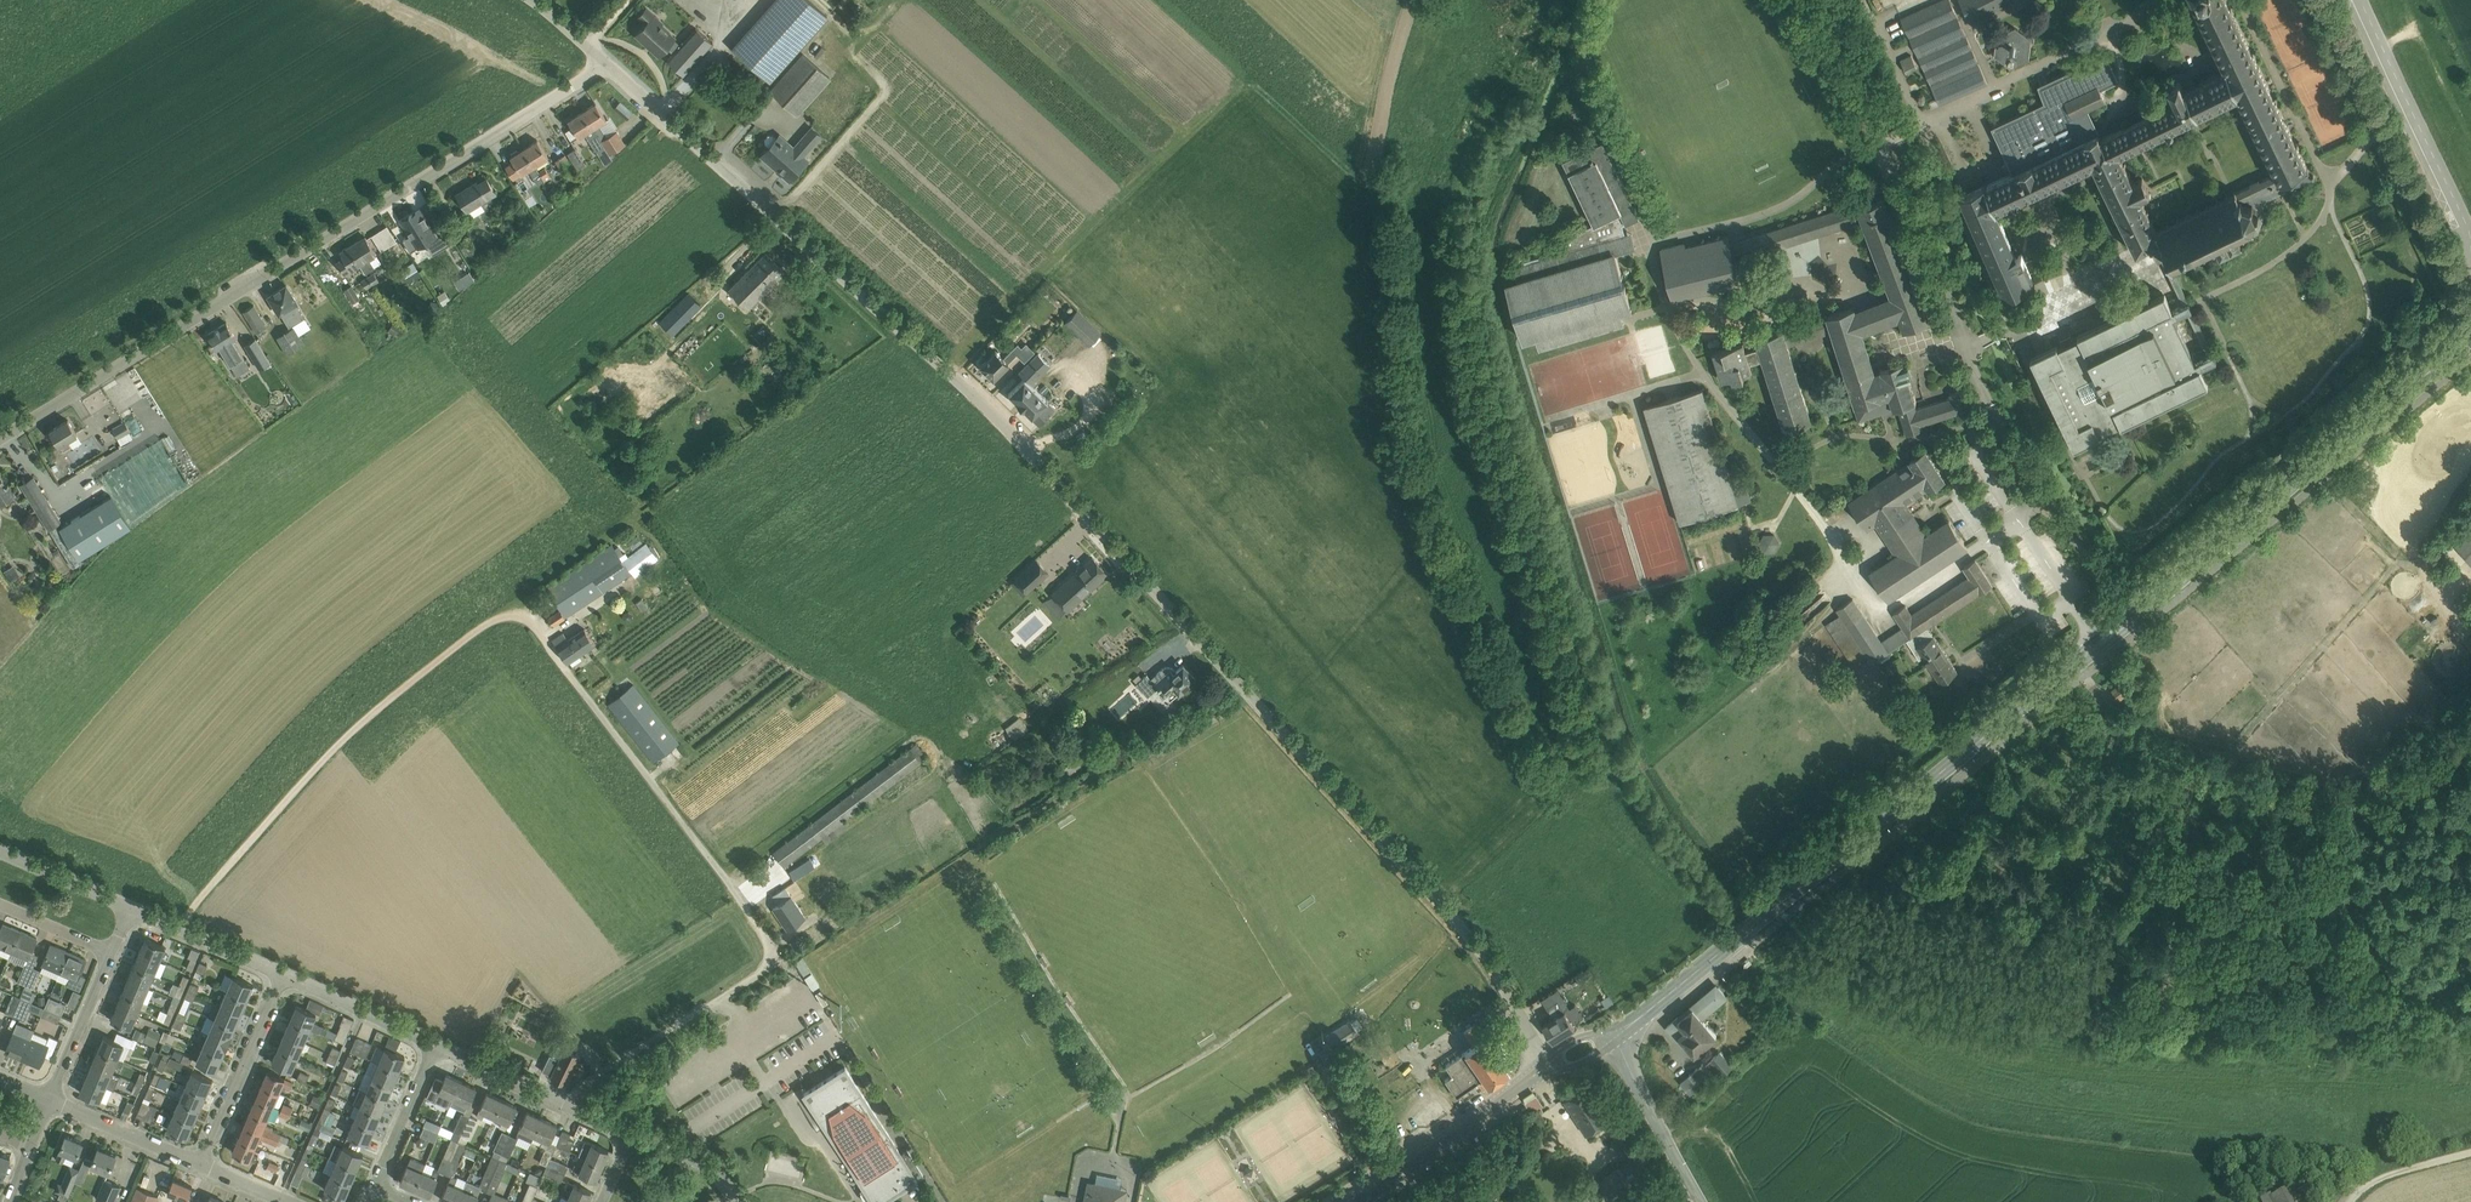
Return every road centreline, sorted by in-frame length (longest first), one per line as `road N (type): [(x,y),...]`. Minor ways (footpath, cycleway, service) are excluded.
road 1 (unclassified): [(1545,1068),(1482,958),(1098,531),(1011,438),(607,63)]
road 2 (secondary): [(1611,1036),(2470,336)]
road 3 (unclassified): [(0,438),(607,63)]
road 4 (unclassified): [(2361,0),(2470,229)]
road 5 (secondary): [(1354,1201),(1545,1068)]
road 6 (unclassified): [(631,1134),(436,1045)]
road 7 (residential): [(203,1166),(287,977)]
road 8 (secondary): [(1701,1201),(1611,1036)]
road 9 (unclassified): [(287,977),(130,909)]
road 10 (residential): [(203,1166),(50,1099)]
road 11 (unclassified): [(436,1045),(287,977)]
road 12 (track): [(1867,147),(1798,0)]
road 13 (residential): [(50,1099),(111,953)]
road 14 (residential): [(378,1184),(436,1045)]
road 15 (unclassified): [(130,909),(0,851)]
road 16 (unclassified): [(738,1201),(723,1183),(631,1134)]
road 17 (residential): [(111,953),(0,906)]

